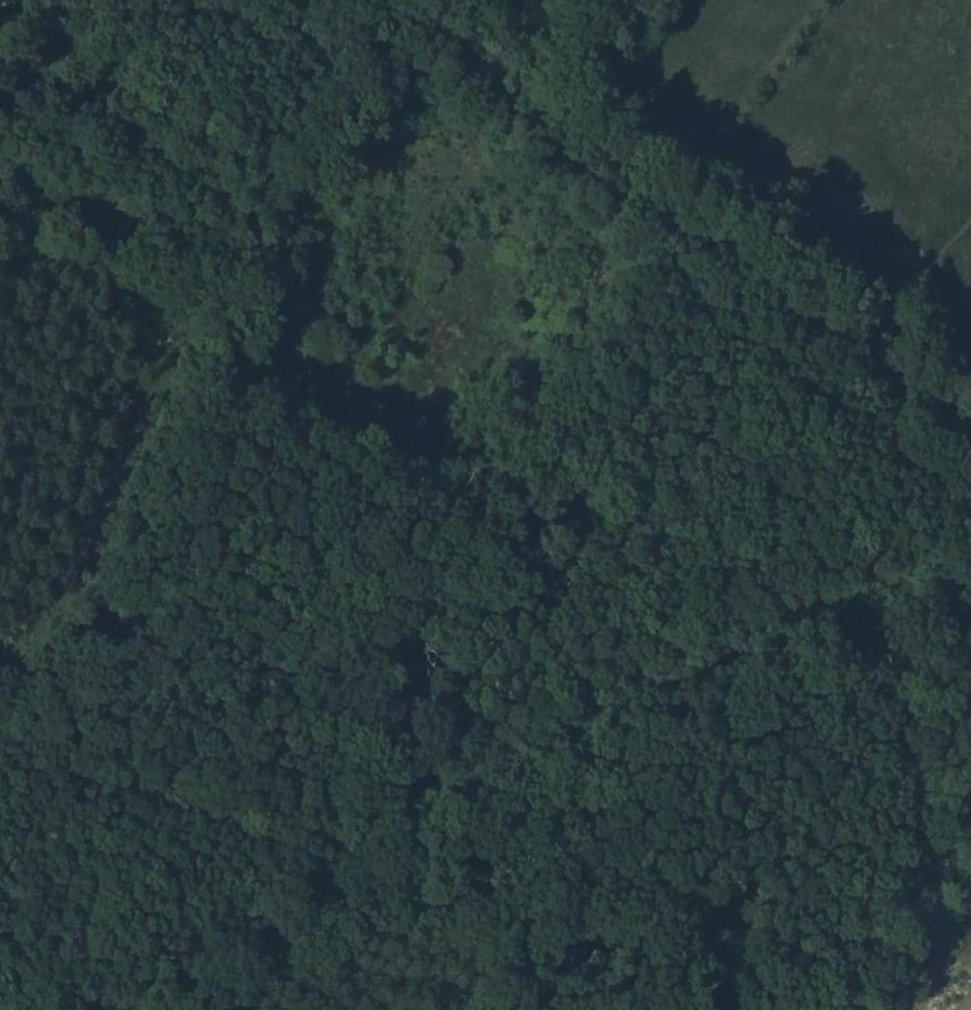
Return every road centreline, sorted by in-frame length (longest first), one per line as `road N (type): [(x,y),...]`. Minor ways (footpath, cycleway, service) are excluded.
road 1 (track): [(970,436),(850,356),(365,0)]
road 2 (track): [(970,908),(918,954),(872,1009)]

